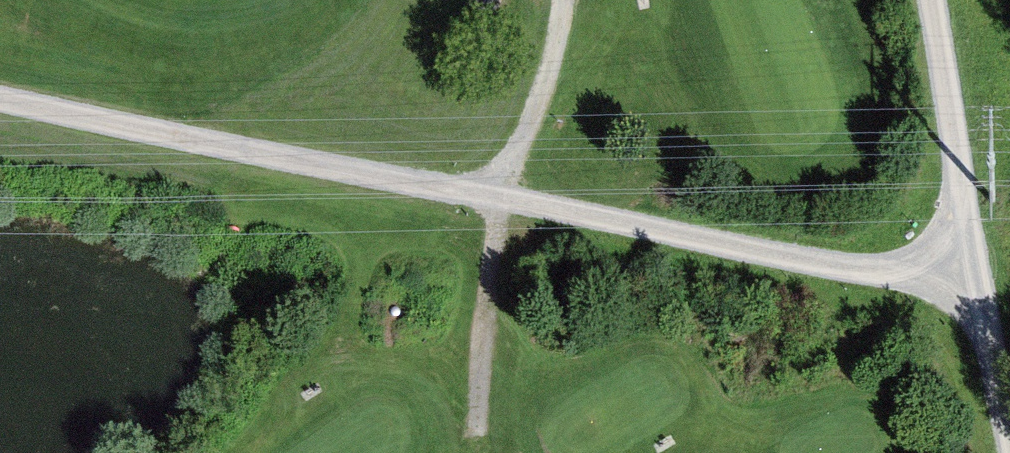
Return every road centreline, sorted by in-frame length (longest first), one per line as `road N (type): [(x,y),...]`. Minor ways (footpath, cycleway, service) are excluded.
road 1 (track): [(970,267),(872,274),(0,103)]
road 2 (track): [(475,441),(502,201),(540,121),(567,0)]
road 3 (track): [(933,0),(970,267),(1009,440)]

